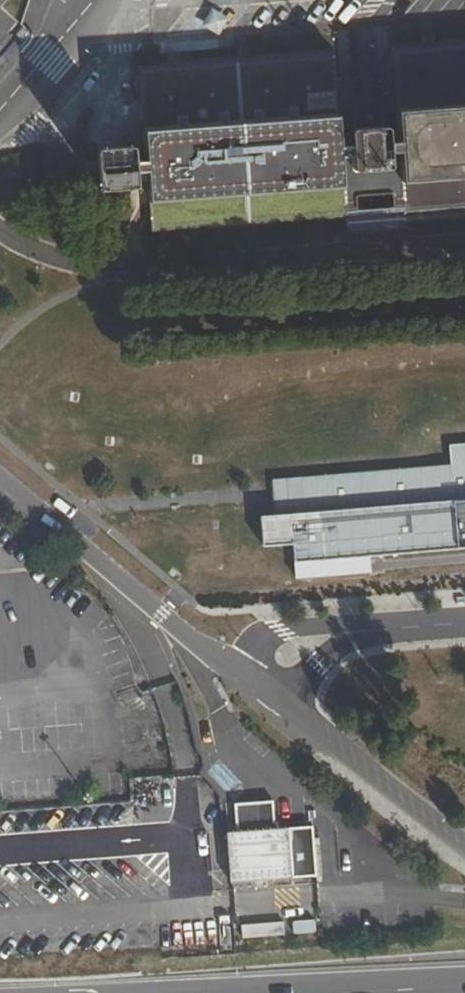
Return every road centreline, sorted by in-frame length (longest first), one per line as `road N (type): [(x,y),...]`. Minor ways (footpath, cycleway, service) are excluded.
road 1 (unclassified): [(0,477),(464,866)]
road 2 (unclassified): [(91,0),(0,114)]

